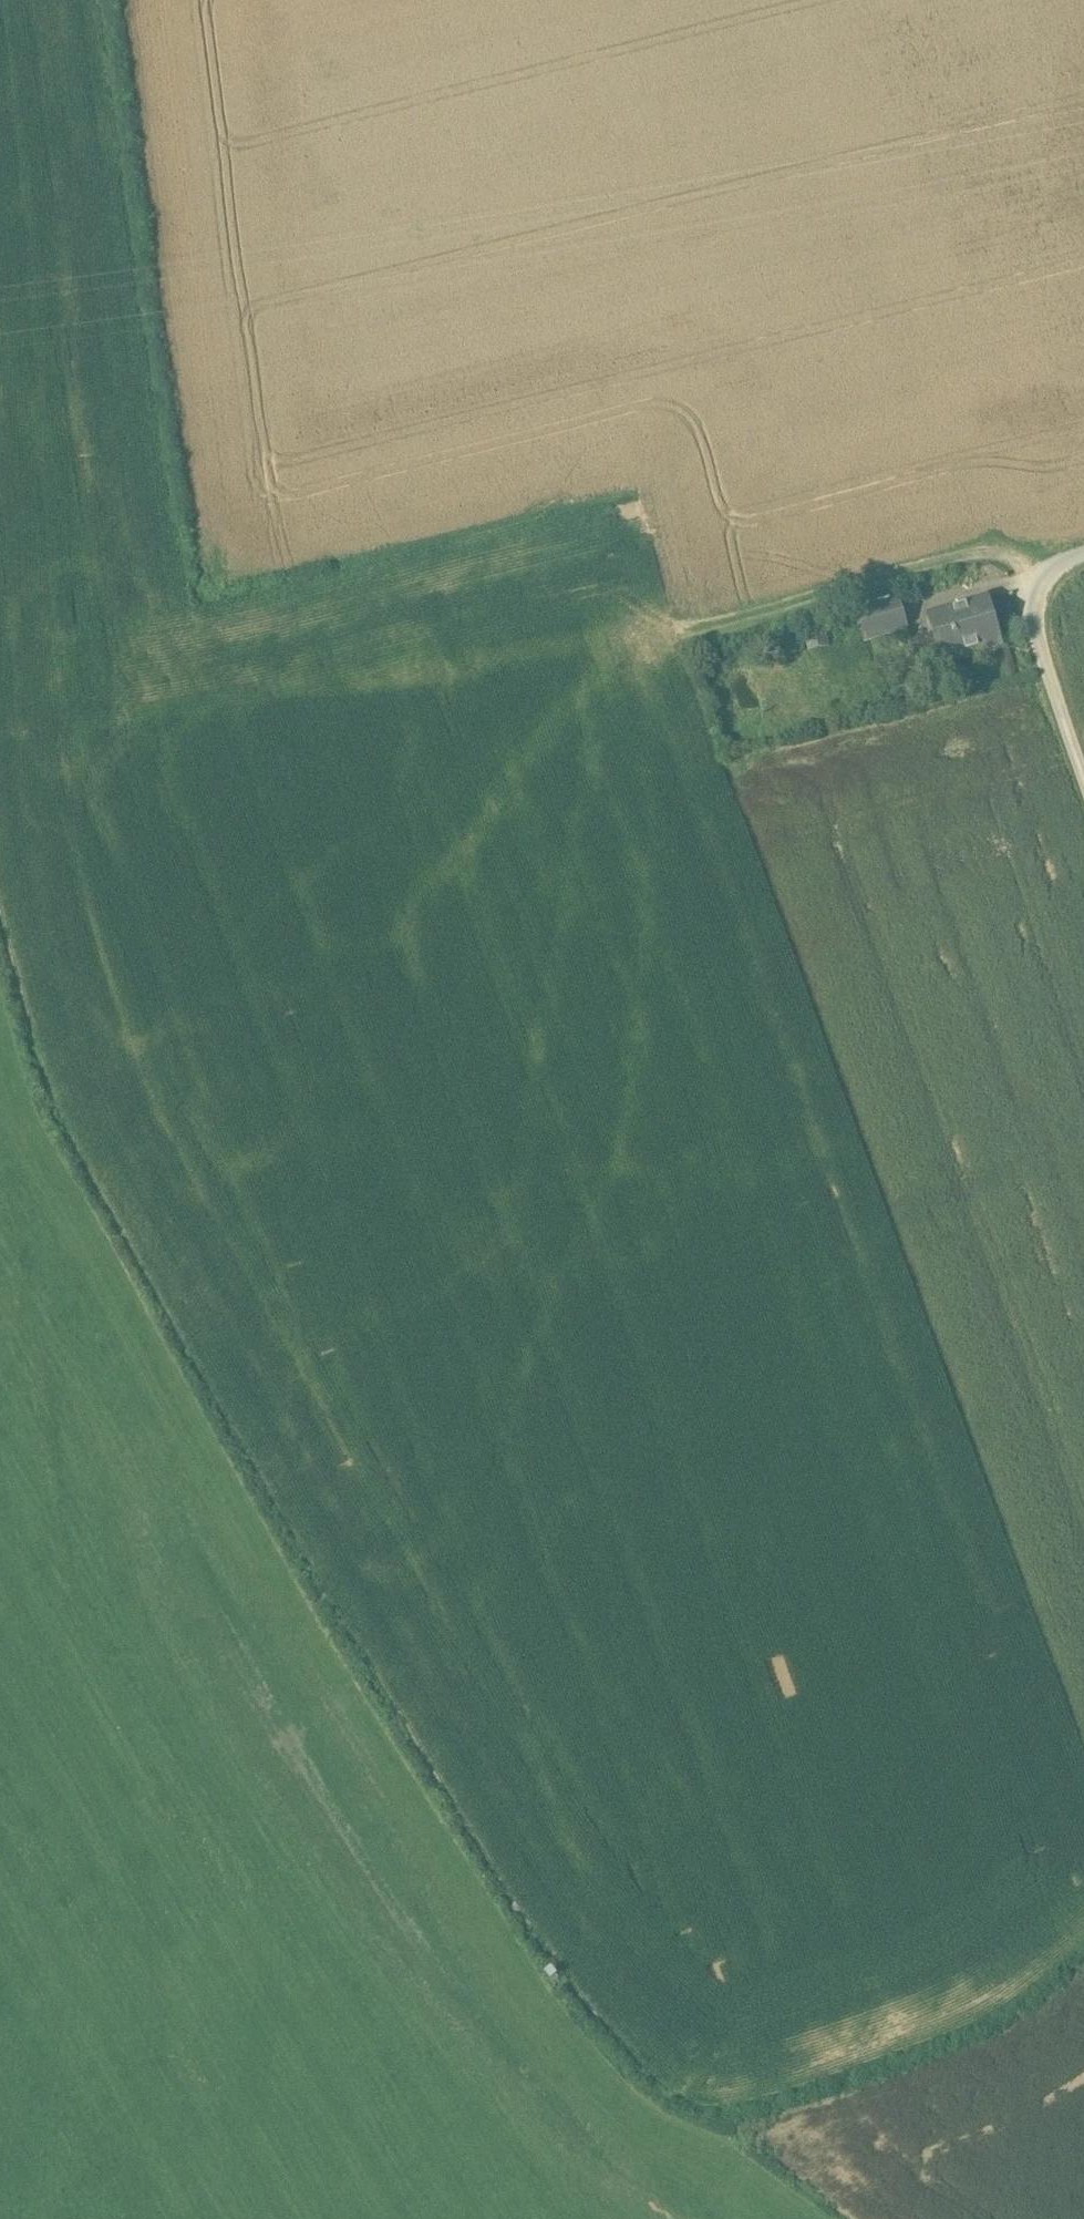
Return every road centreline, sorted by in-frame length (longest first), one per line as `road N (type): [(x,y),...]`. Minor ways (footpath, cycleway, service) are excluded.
road 1 (unclassified): [(1083,556),(1045,569),(1030,595),(1030,626),(1083,782)]

